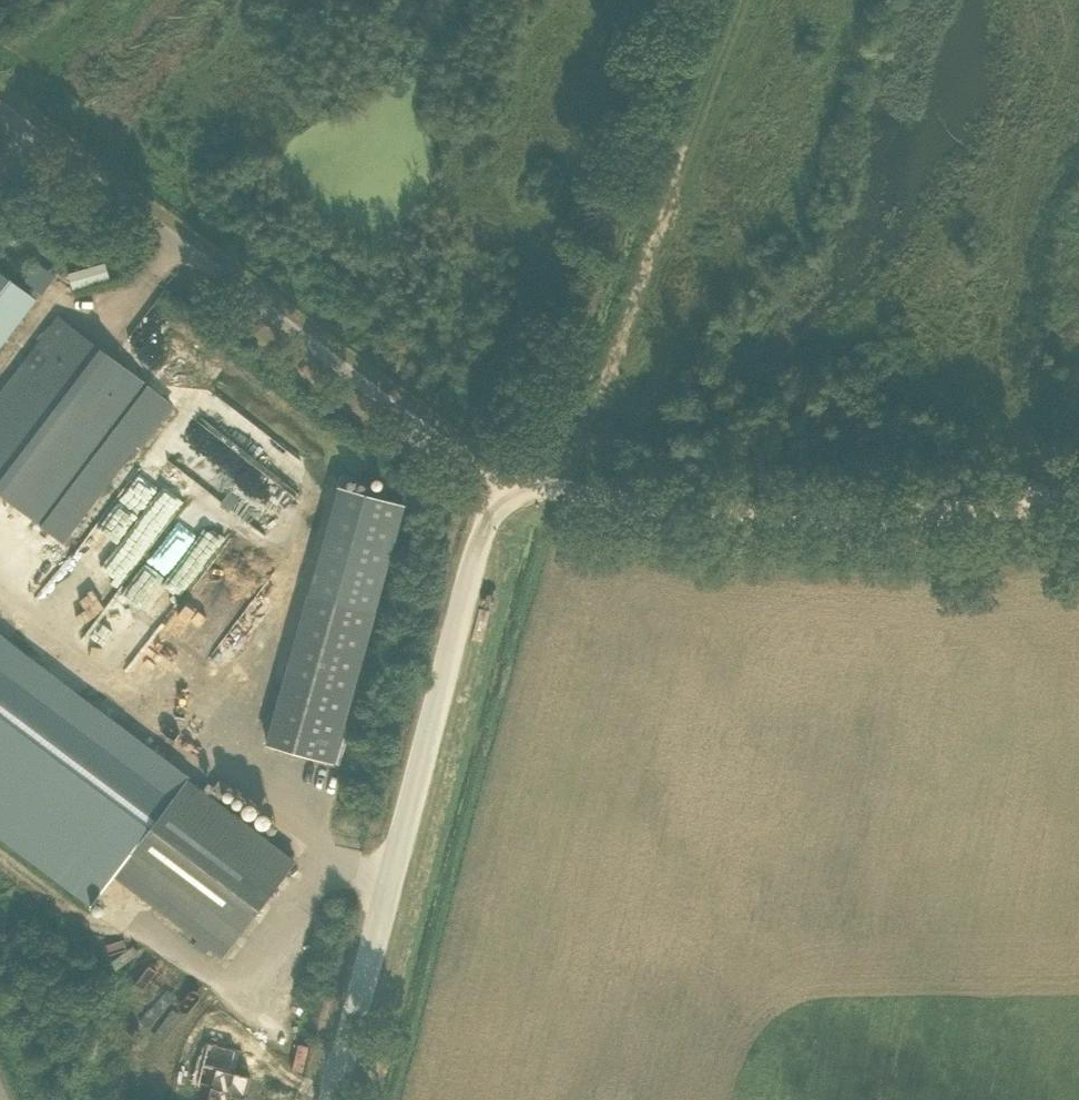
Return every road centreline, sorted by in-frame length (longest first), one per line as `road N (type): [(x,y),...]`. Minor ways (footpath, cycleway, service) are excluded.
road 1 (unclassified): [(500,485),(332,1099)]
road 2 (unclassified): [(500,485),(0,114)]
road 3 (unclassified): [(1078,499),(858,521),(588,502),(500,485)]

